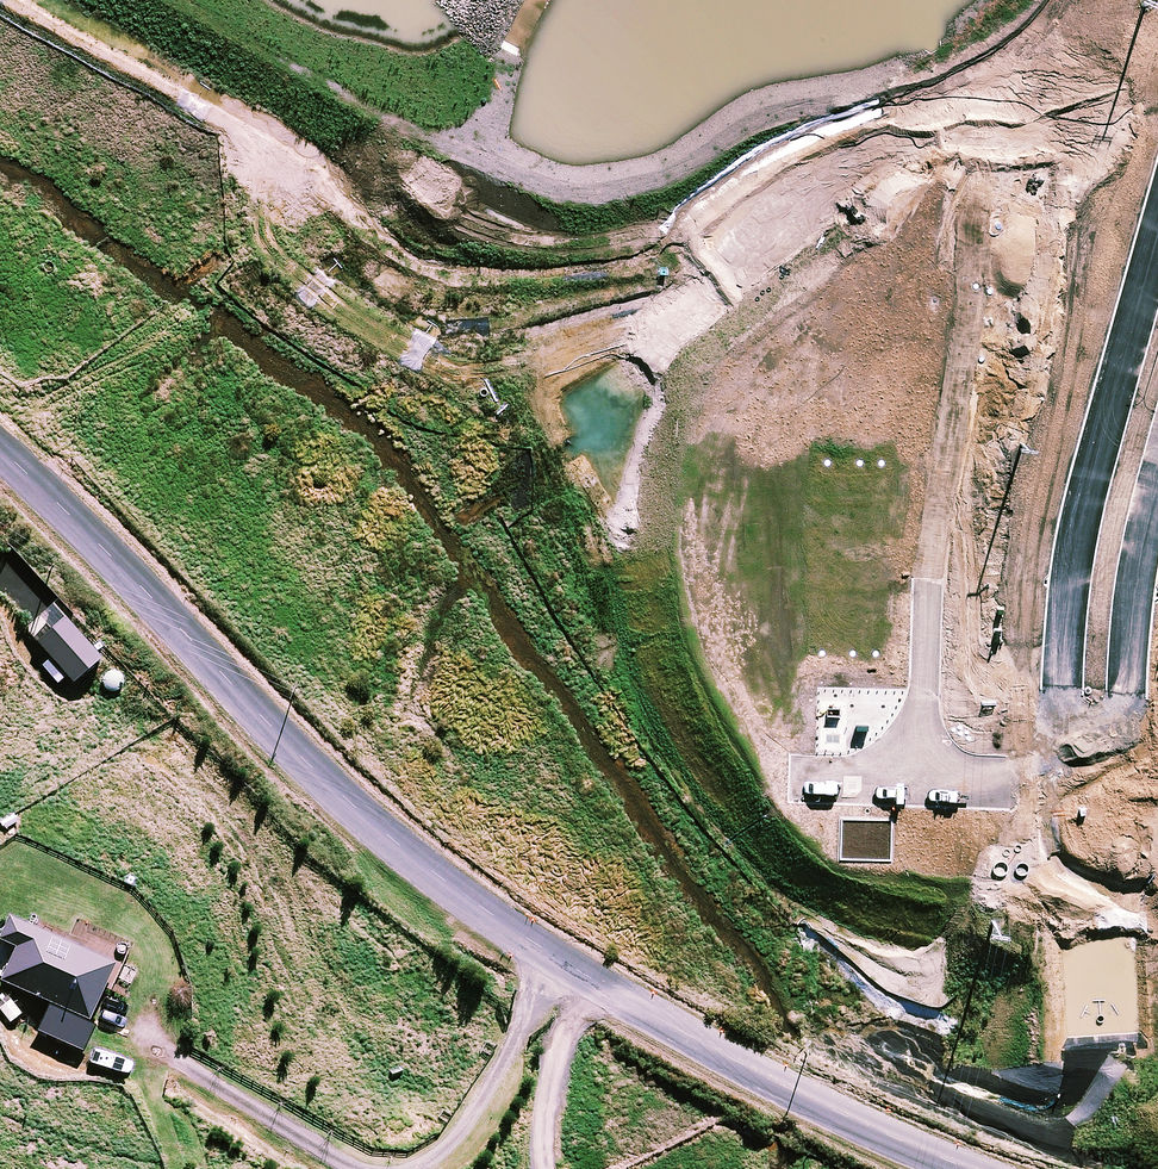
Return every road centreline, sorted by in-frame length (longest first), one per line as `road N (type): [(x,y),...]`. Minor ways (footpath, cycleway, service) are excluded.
road 1 (unclassified): [(0,453),(326,784),(393,840),(589,977),(785,1087),(965,1168)]
road 2 (track): [(929,598),(989,135),(1005,67),(1050,0)]
road 3 (track): [(1005,67),(908,84),(750,132),(670,172),(600,191),(551,189),(484,168),(466,123)]
road 4 (unknown): [(1008,1168),(1062,820),(1062,691)]
road 5 (unknown): [(1127,690),(1126,815),(1089,1168)]
road 6 (tertiary): [(1062,691),(1077,522),(1157,228)]
road 7 (track): [(553,951),(487,1101),(441,1153),(391,1168)]
road 8 (track): [(381,1168),(344,1156),(143,1035)]
road 9 (tertiary): [(1157,480),(1130,601),(1127,690)]
road 10 (track): [(1007,784),(1041,757),(1062,691),(1127,690)]

